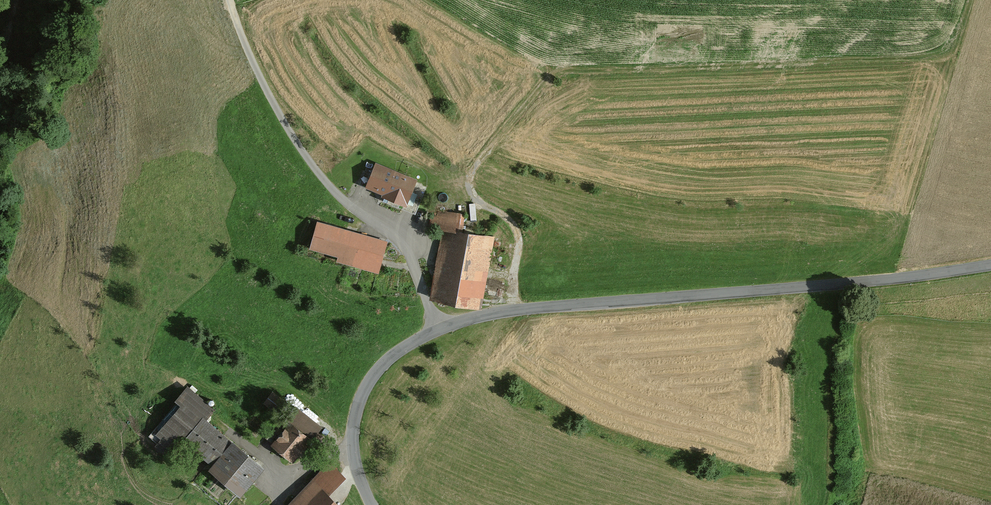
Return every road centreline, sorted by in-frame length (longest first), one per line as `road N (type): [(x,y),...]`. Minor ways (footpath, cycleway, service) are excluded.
road 1 (unclassified): [(990,265),(514,310),(425,336),(382,365),(363,392),(354,451),(372,504)]
road 2 (track): [(514,310),(515,232),(465,180),(555,72),(928,59),(950,50),(968,0)]

